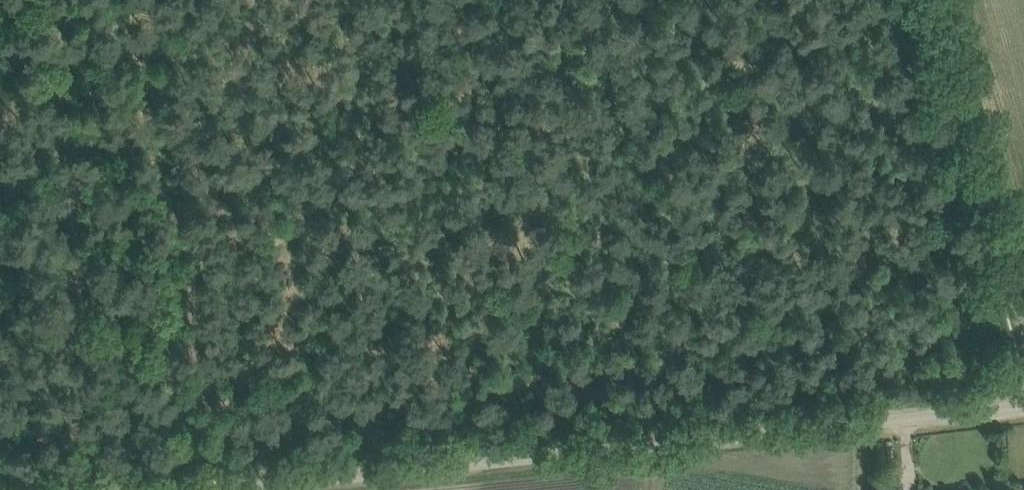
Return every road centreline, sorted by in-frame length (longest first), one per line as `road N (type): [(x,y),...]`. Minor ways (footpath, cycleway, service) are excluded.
road 1 (unclassified): [(192,489),(1023,408)]
road 2 (track): [(934,0),(1023,315)]
road 3 (track): [(206,489),(126,173)]

